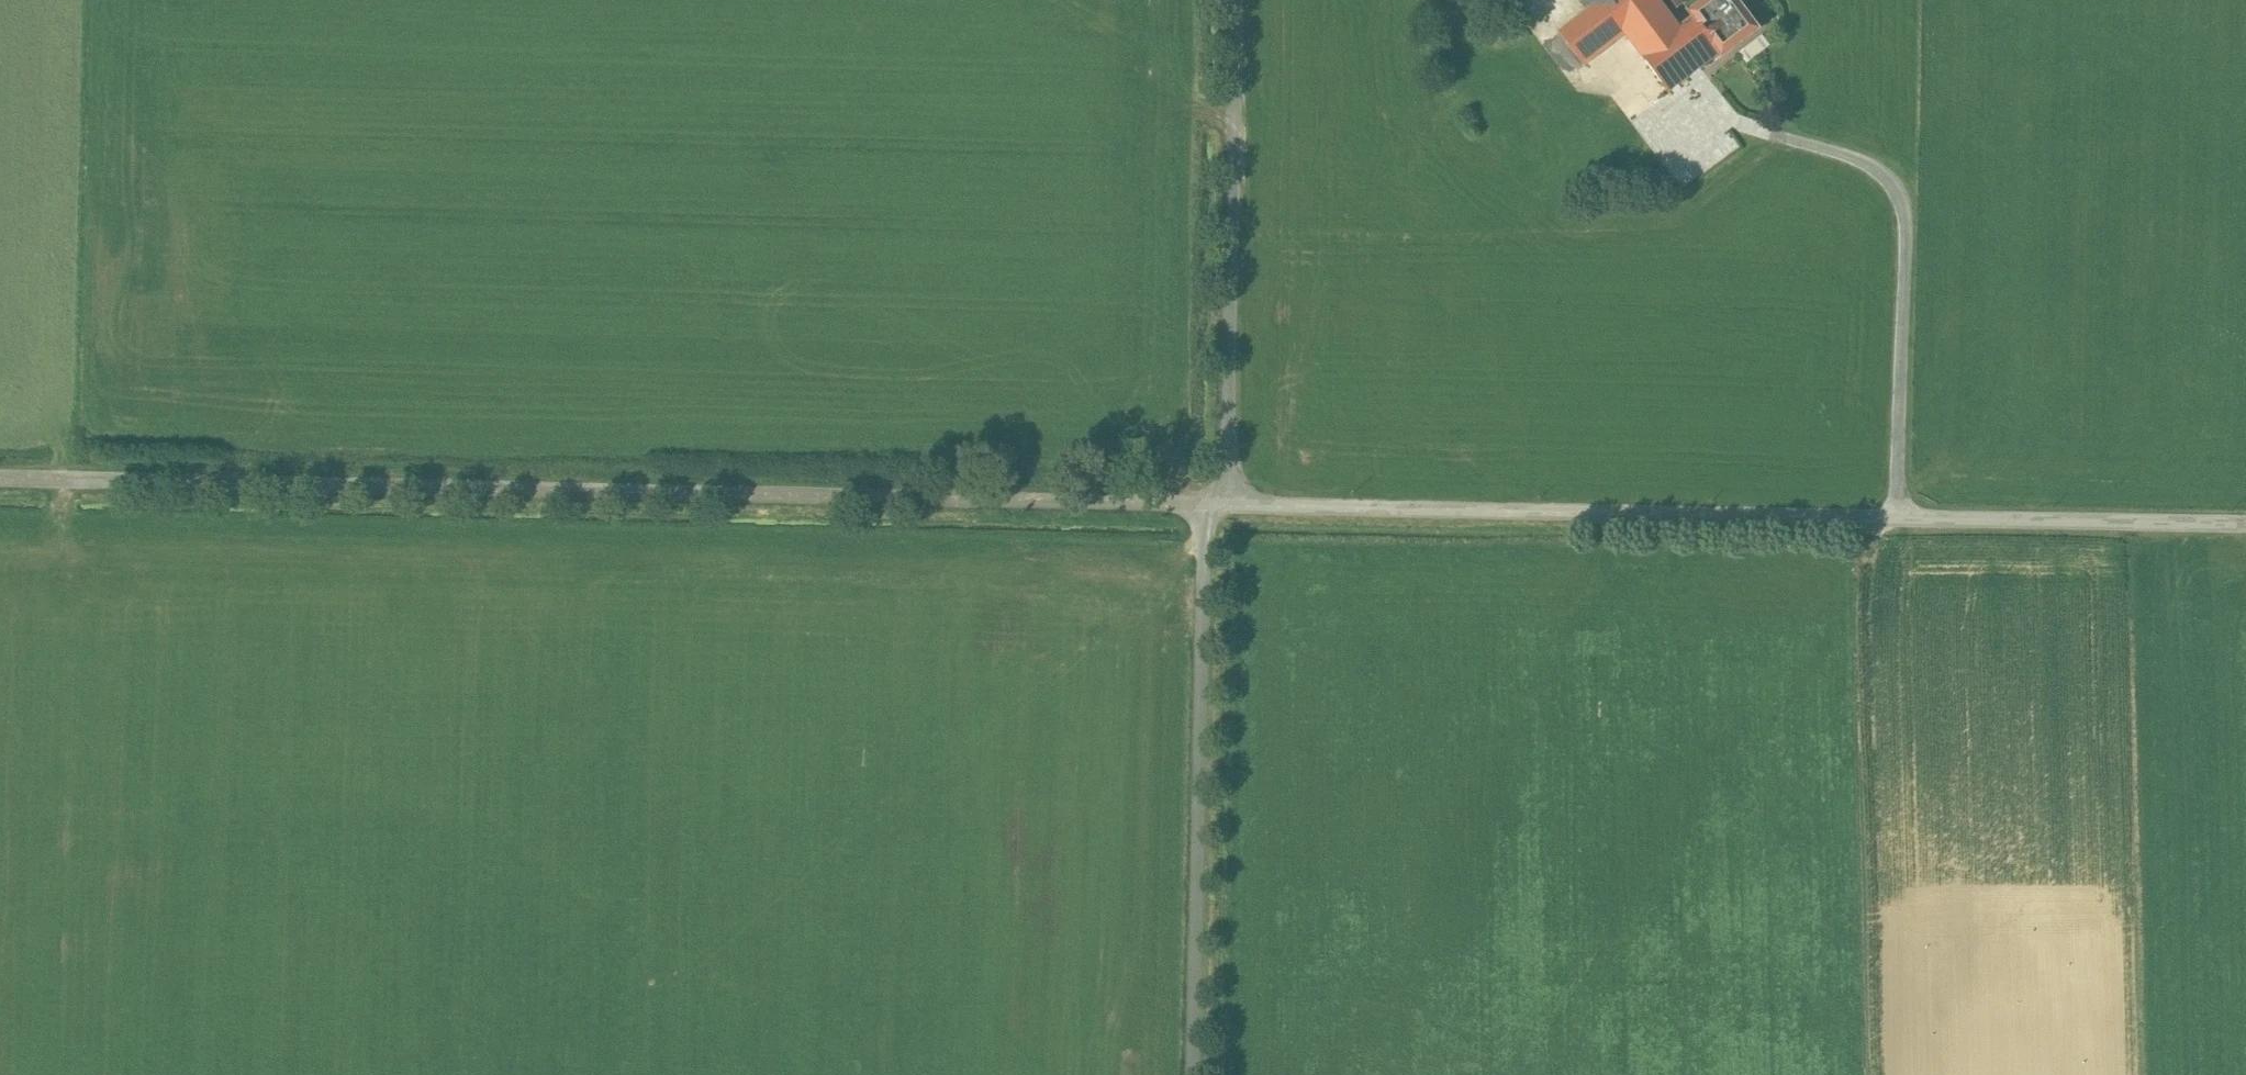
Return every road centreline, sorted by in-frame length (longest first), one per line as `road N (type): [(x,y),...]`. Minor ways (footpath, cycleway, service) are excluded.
road 1 (unclassified): [(0,471),(1202,504)]
road 2 (unclassified): [(1229,505),(2245,522)]
road 3 (unclassified): [(1192,1074),(1202,504)]
road 4 (unclassified): [(1229,505),(1240,0)]

